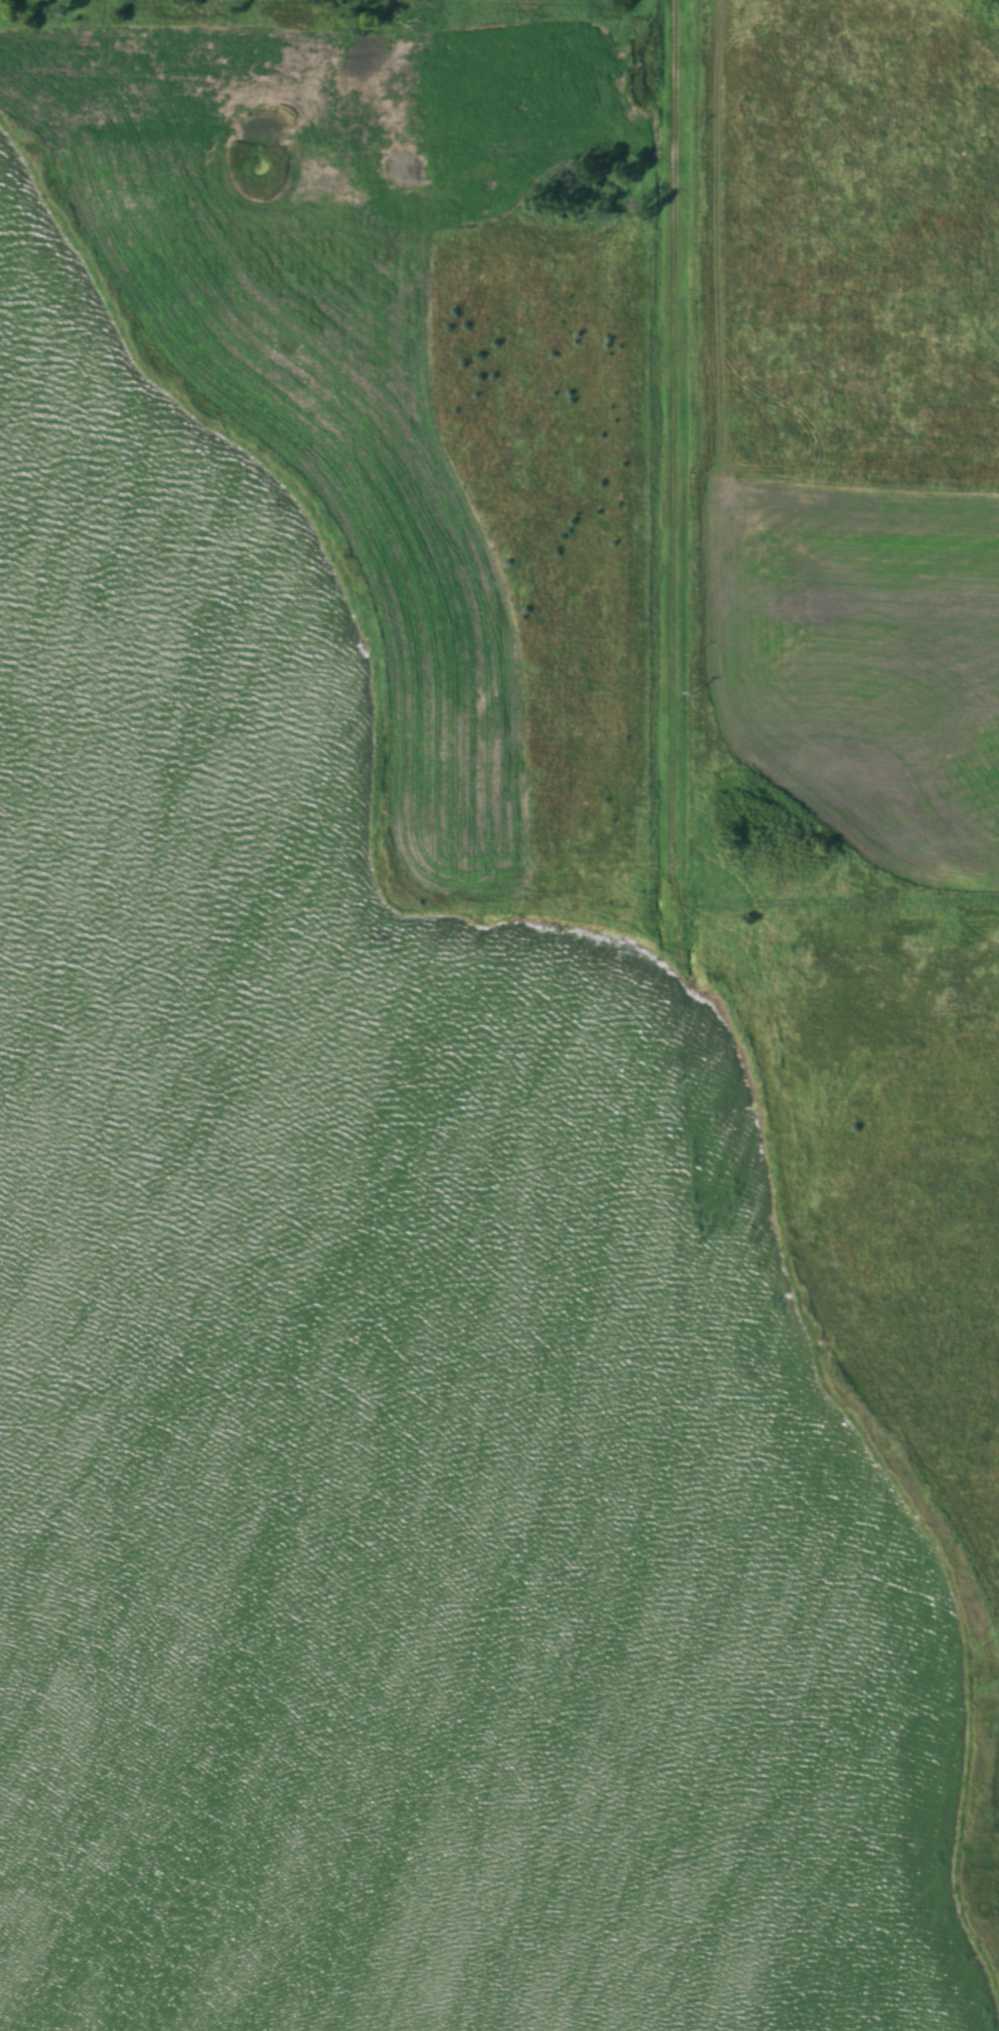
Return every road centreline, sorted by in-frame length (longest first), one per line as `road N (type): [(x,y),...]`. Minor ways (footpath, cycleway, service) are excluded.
road 1 (track): [(683,2030),(687,0)]
road 2 (residential): [(683,1952),(785,1887),(998,1868)]

